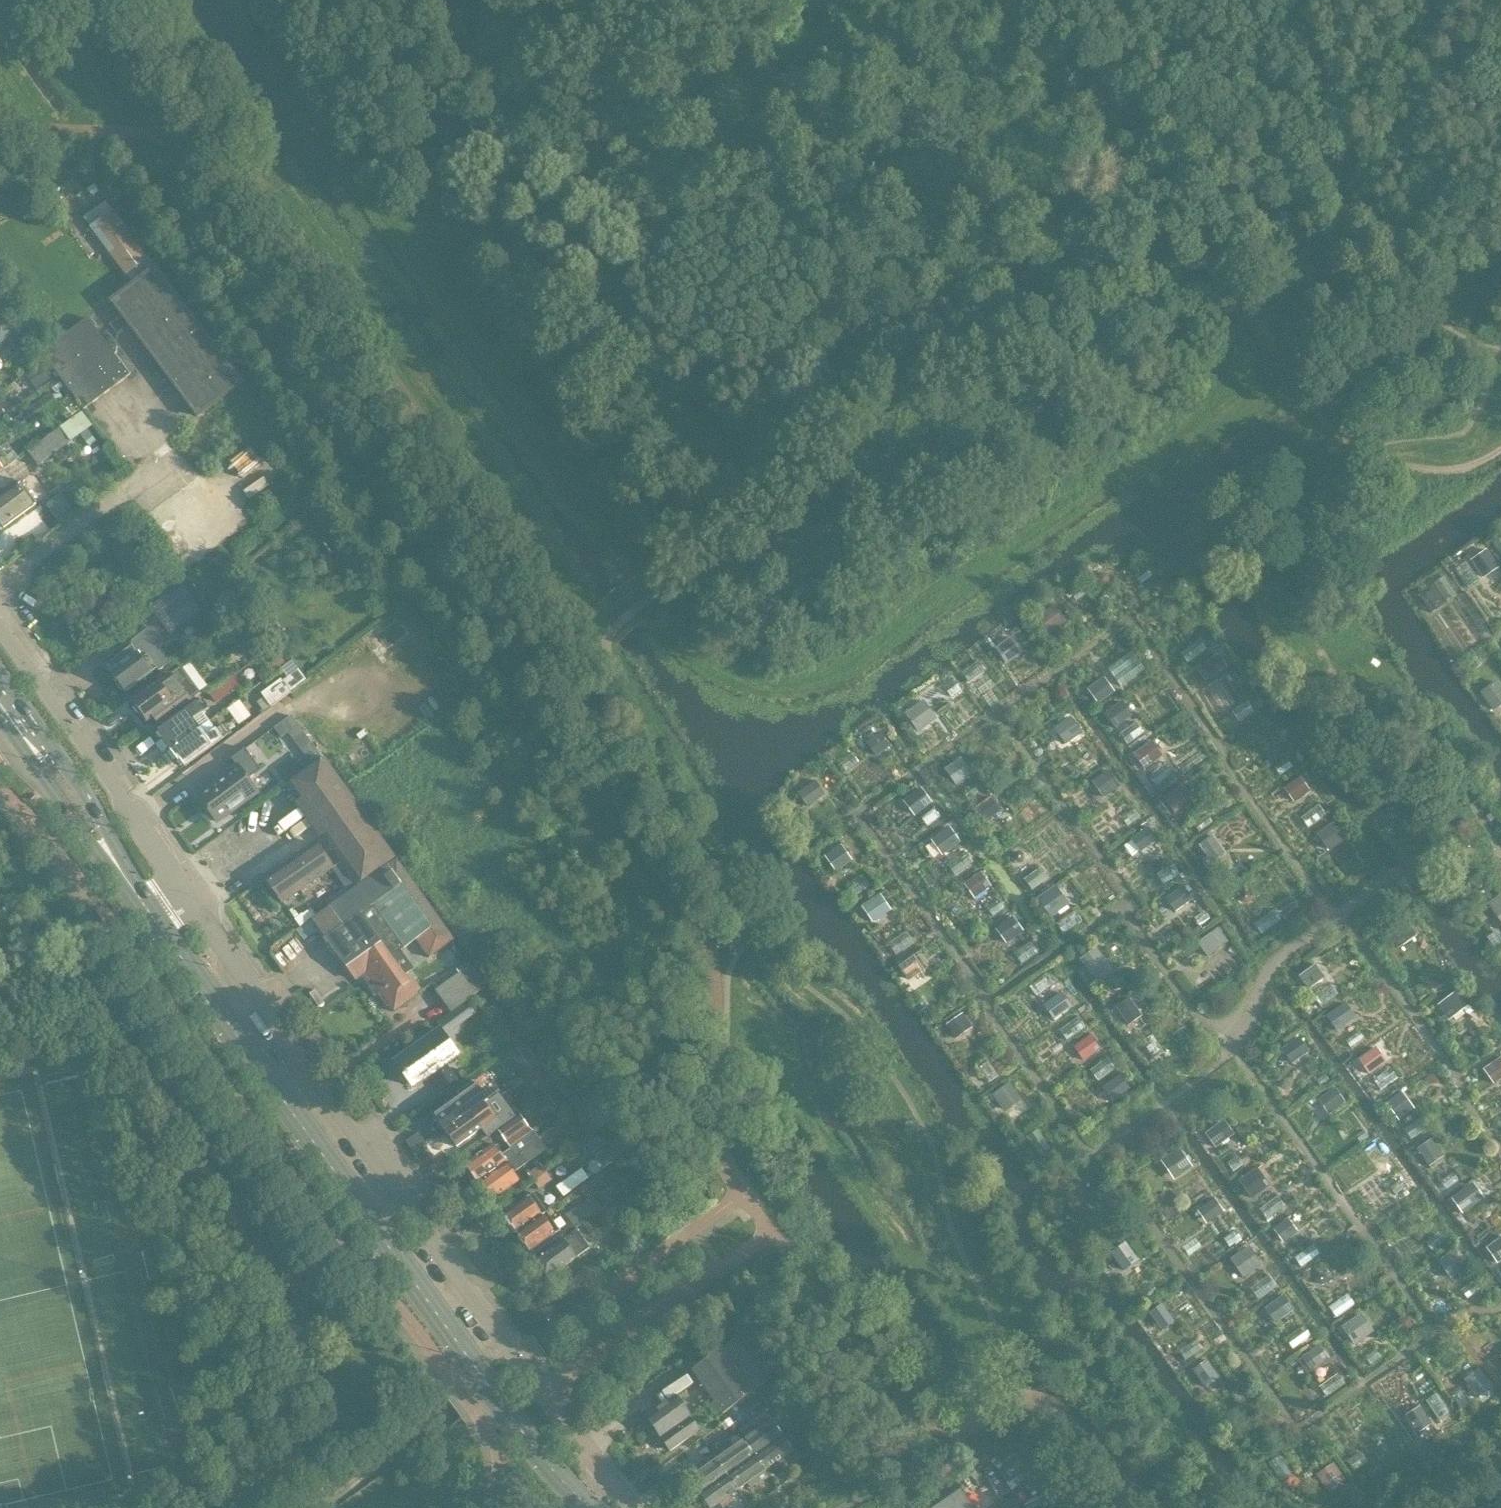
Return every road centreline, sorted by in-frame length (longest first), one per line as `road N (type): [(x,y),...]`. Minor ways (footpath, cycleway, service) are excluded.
road 1 (residential): [(626,1499),(225,955),(187,891)]
road 2 (secondary): [(590,1507),(475,1371),(153,917)]
road 3 (residential): [(187,891),(0,628)]
road 4 (secondary): [(153,917),(0,701)]

